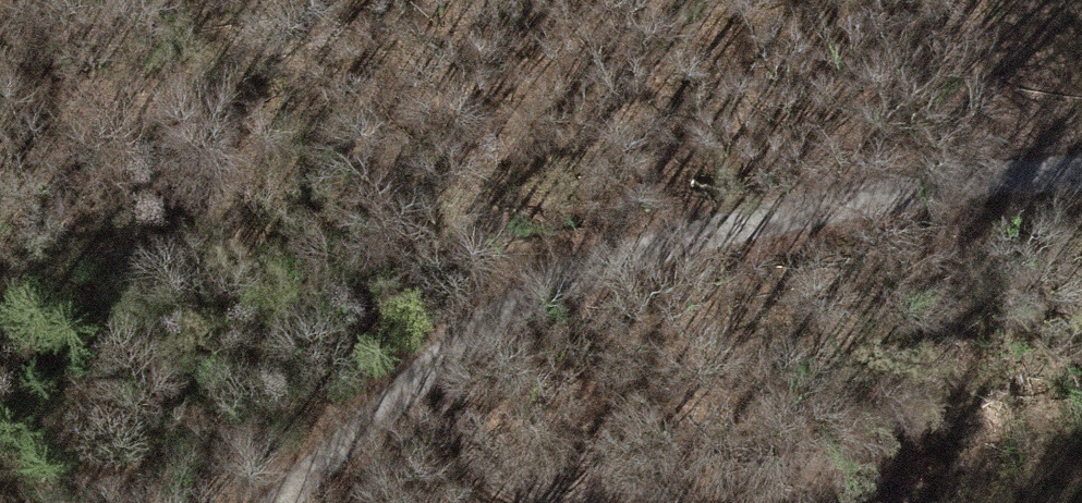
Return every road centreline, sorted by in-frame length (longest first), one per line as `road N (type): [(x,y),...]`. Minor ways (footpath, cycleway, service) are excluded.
road 1 (unclassified): [(1081,171),(823,203),(642,250),(550,285),(420,371),(277,502)]
road 2 (track): [(420,371),(469,449),(502,474),(627,502)]

